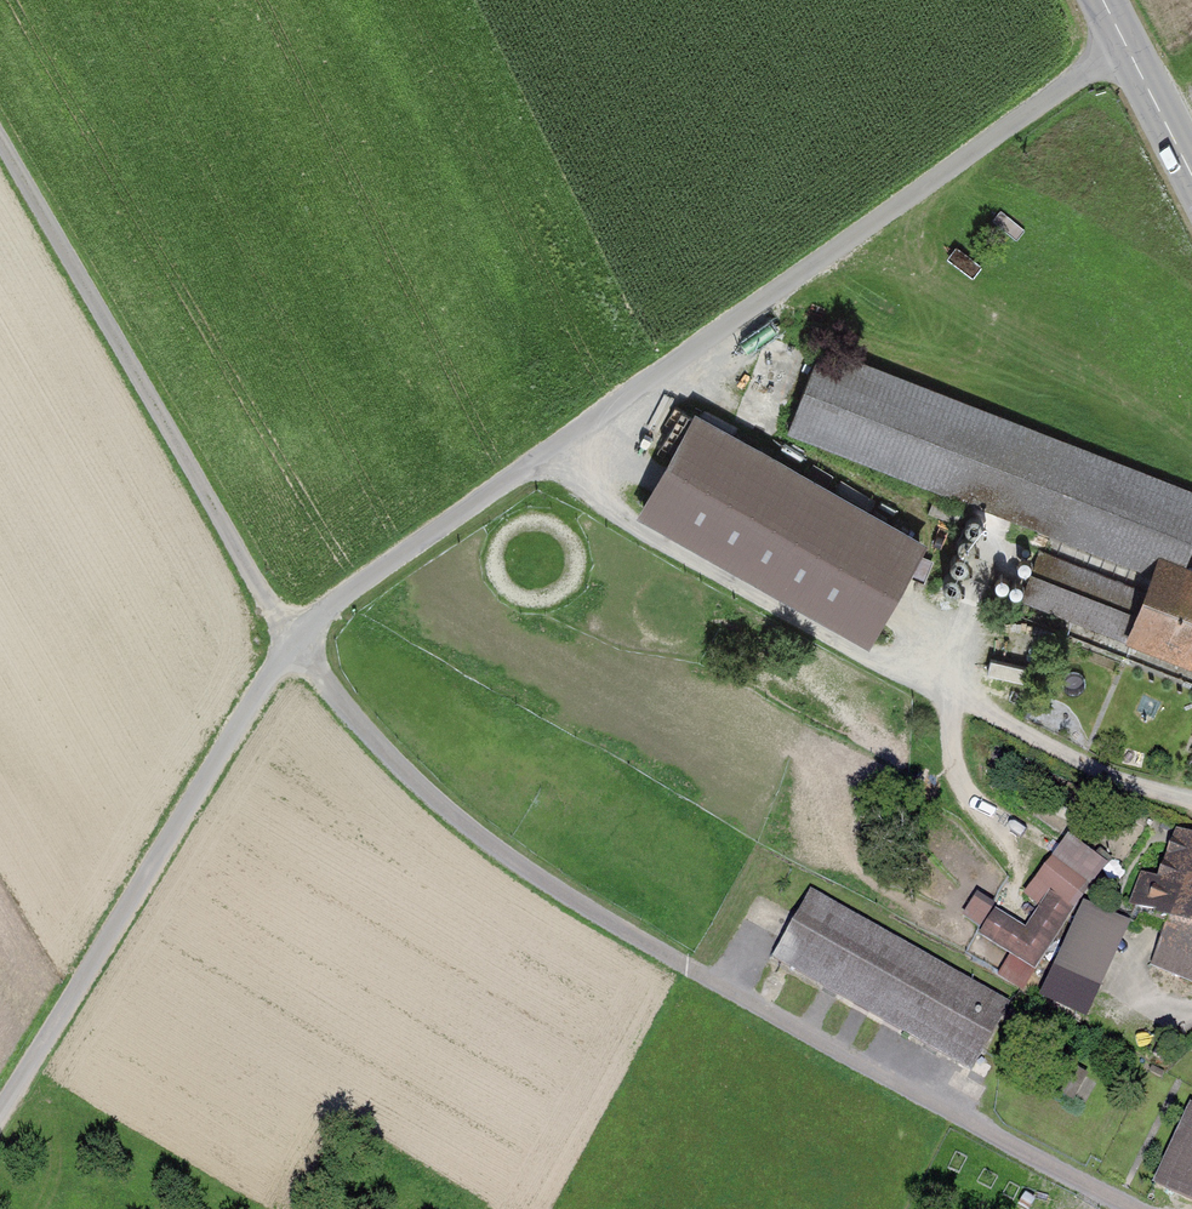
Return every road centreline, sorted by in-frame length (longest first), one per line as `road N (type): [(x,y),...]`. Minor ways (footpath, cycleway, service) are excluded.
road 1 (track): [(0,1110),(295,642),(350,590),(1127,43)]
road 2 (track): [(0,137),(295,642),(394,762),(486,844),(688,966)]
road 3 (residential): [(688,966),(1134,1208)]
road 4 (tertiary): [(1105,0),(1191,172)]

